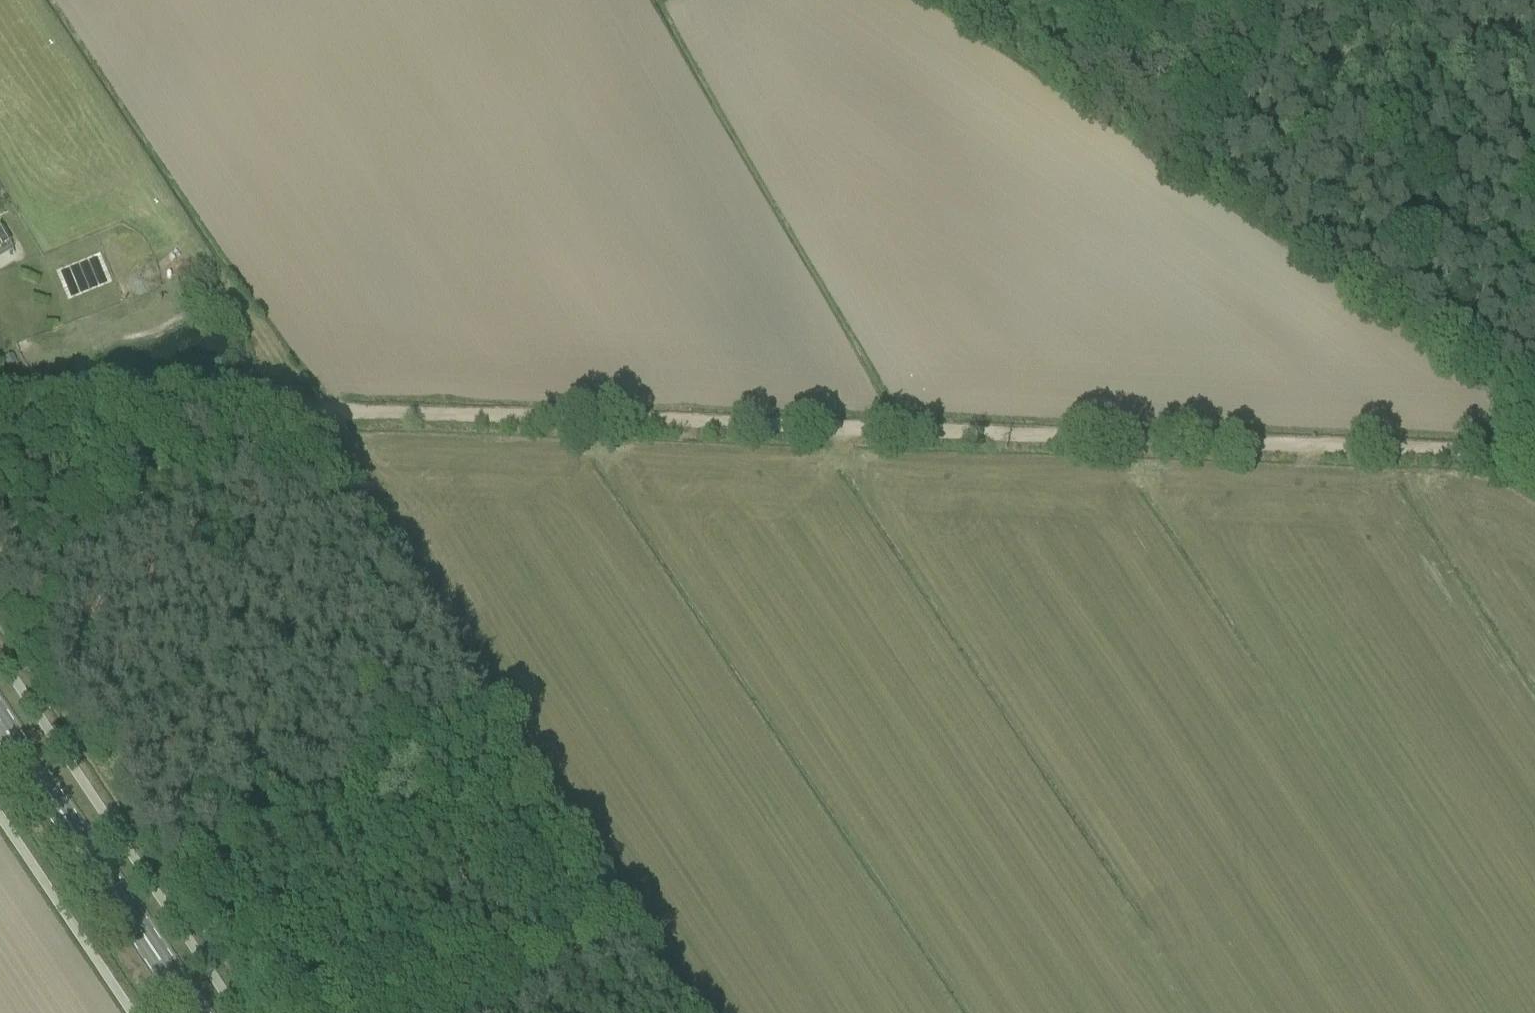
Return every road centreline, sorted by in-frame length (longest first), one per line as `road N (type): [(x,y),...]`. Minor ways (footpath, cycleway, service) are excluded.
road 1 (track): [(1534,456),(0,402)]
road 2 (secondary): [(194,1012),(0,725)]

